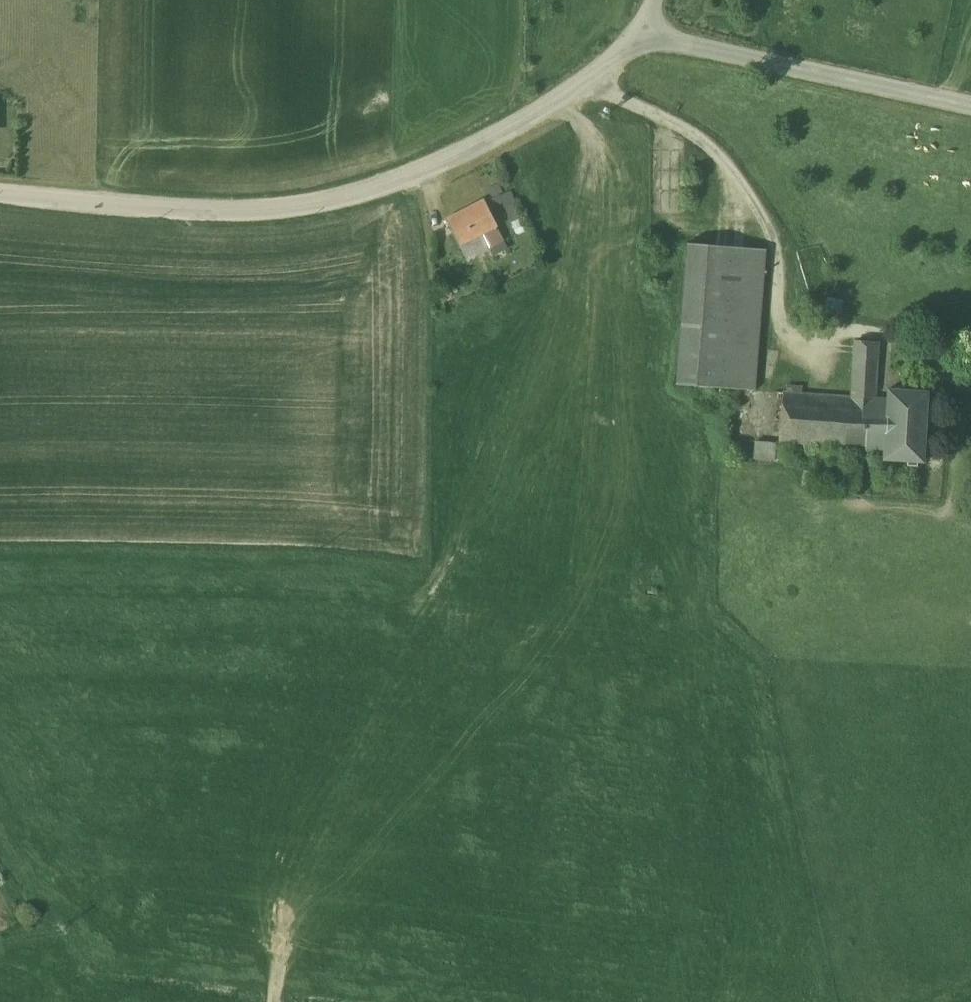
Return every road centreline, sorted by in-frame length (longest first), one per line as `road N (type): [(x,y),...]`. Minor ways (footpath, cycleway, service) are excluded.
road 1 (unclassified): [(0,194),(232,211),(339,199),(479,144),(612,63),(639,30)]
road 2 (unclassified): [(639,30),(970,106)]

